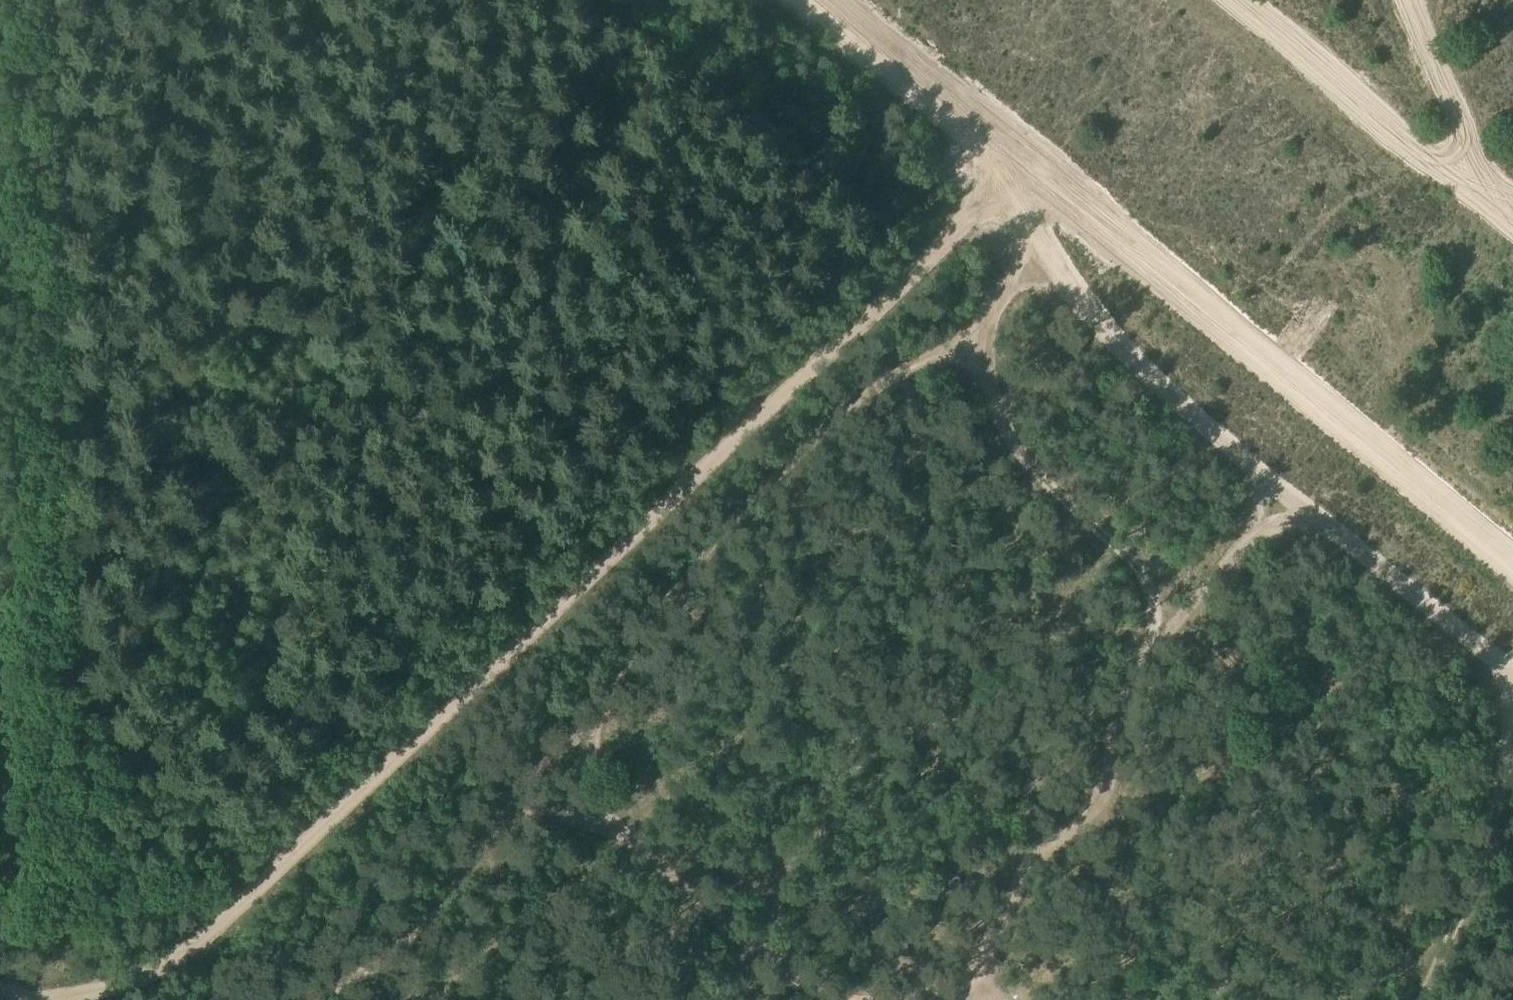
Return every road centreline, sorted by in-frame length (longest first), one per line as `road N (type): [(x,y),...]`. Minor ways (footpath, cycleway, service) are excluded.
road 1 (track): [(1018,167),(879,309),(152,975),(69,999)]
road 2 (track): [(1512,565),(813,0)]

